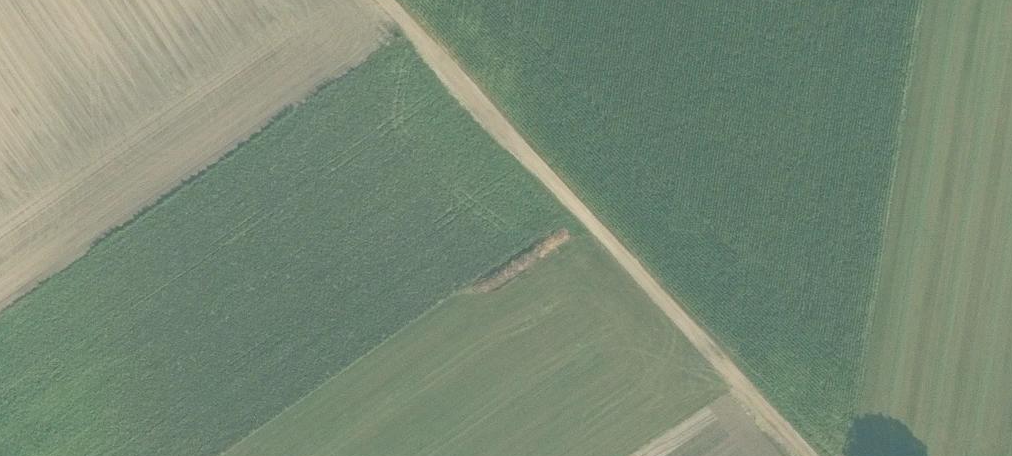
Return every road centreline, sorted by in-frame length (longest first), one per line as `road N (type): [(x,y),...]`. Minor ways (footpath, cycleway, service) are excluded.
road 1 (track): [(380,0),(811,455)]

